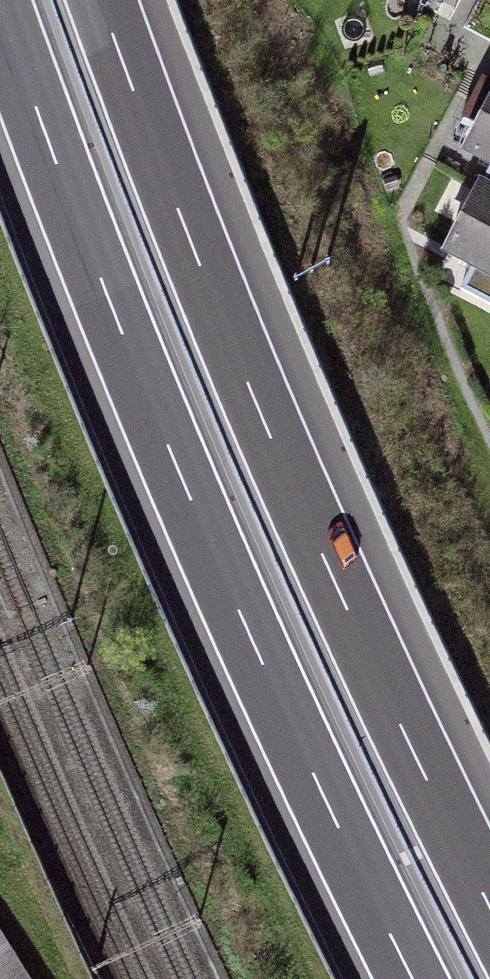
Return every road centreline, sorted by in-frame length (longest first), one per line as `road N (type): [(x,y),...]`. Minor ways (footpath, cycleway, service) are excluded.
road 1 (motorway): [(0,15),(236,607),(405,978)]
road 2 (motorway): [(489,905),(266,418),(101,0)]

